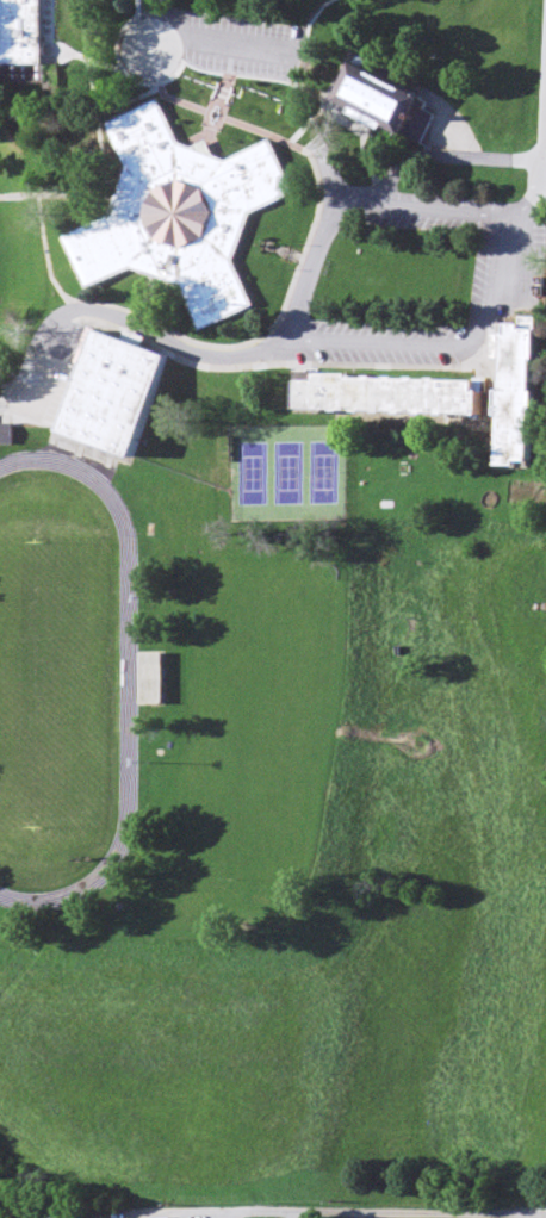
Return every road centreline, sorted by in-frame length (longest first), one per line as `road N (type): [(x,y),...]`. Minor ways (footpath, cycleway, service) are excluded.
road 1 (residential): [(324,1217),(545,1217)]

